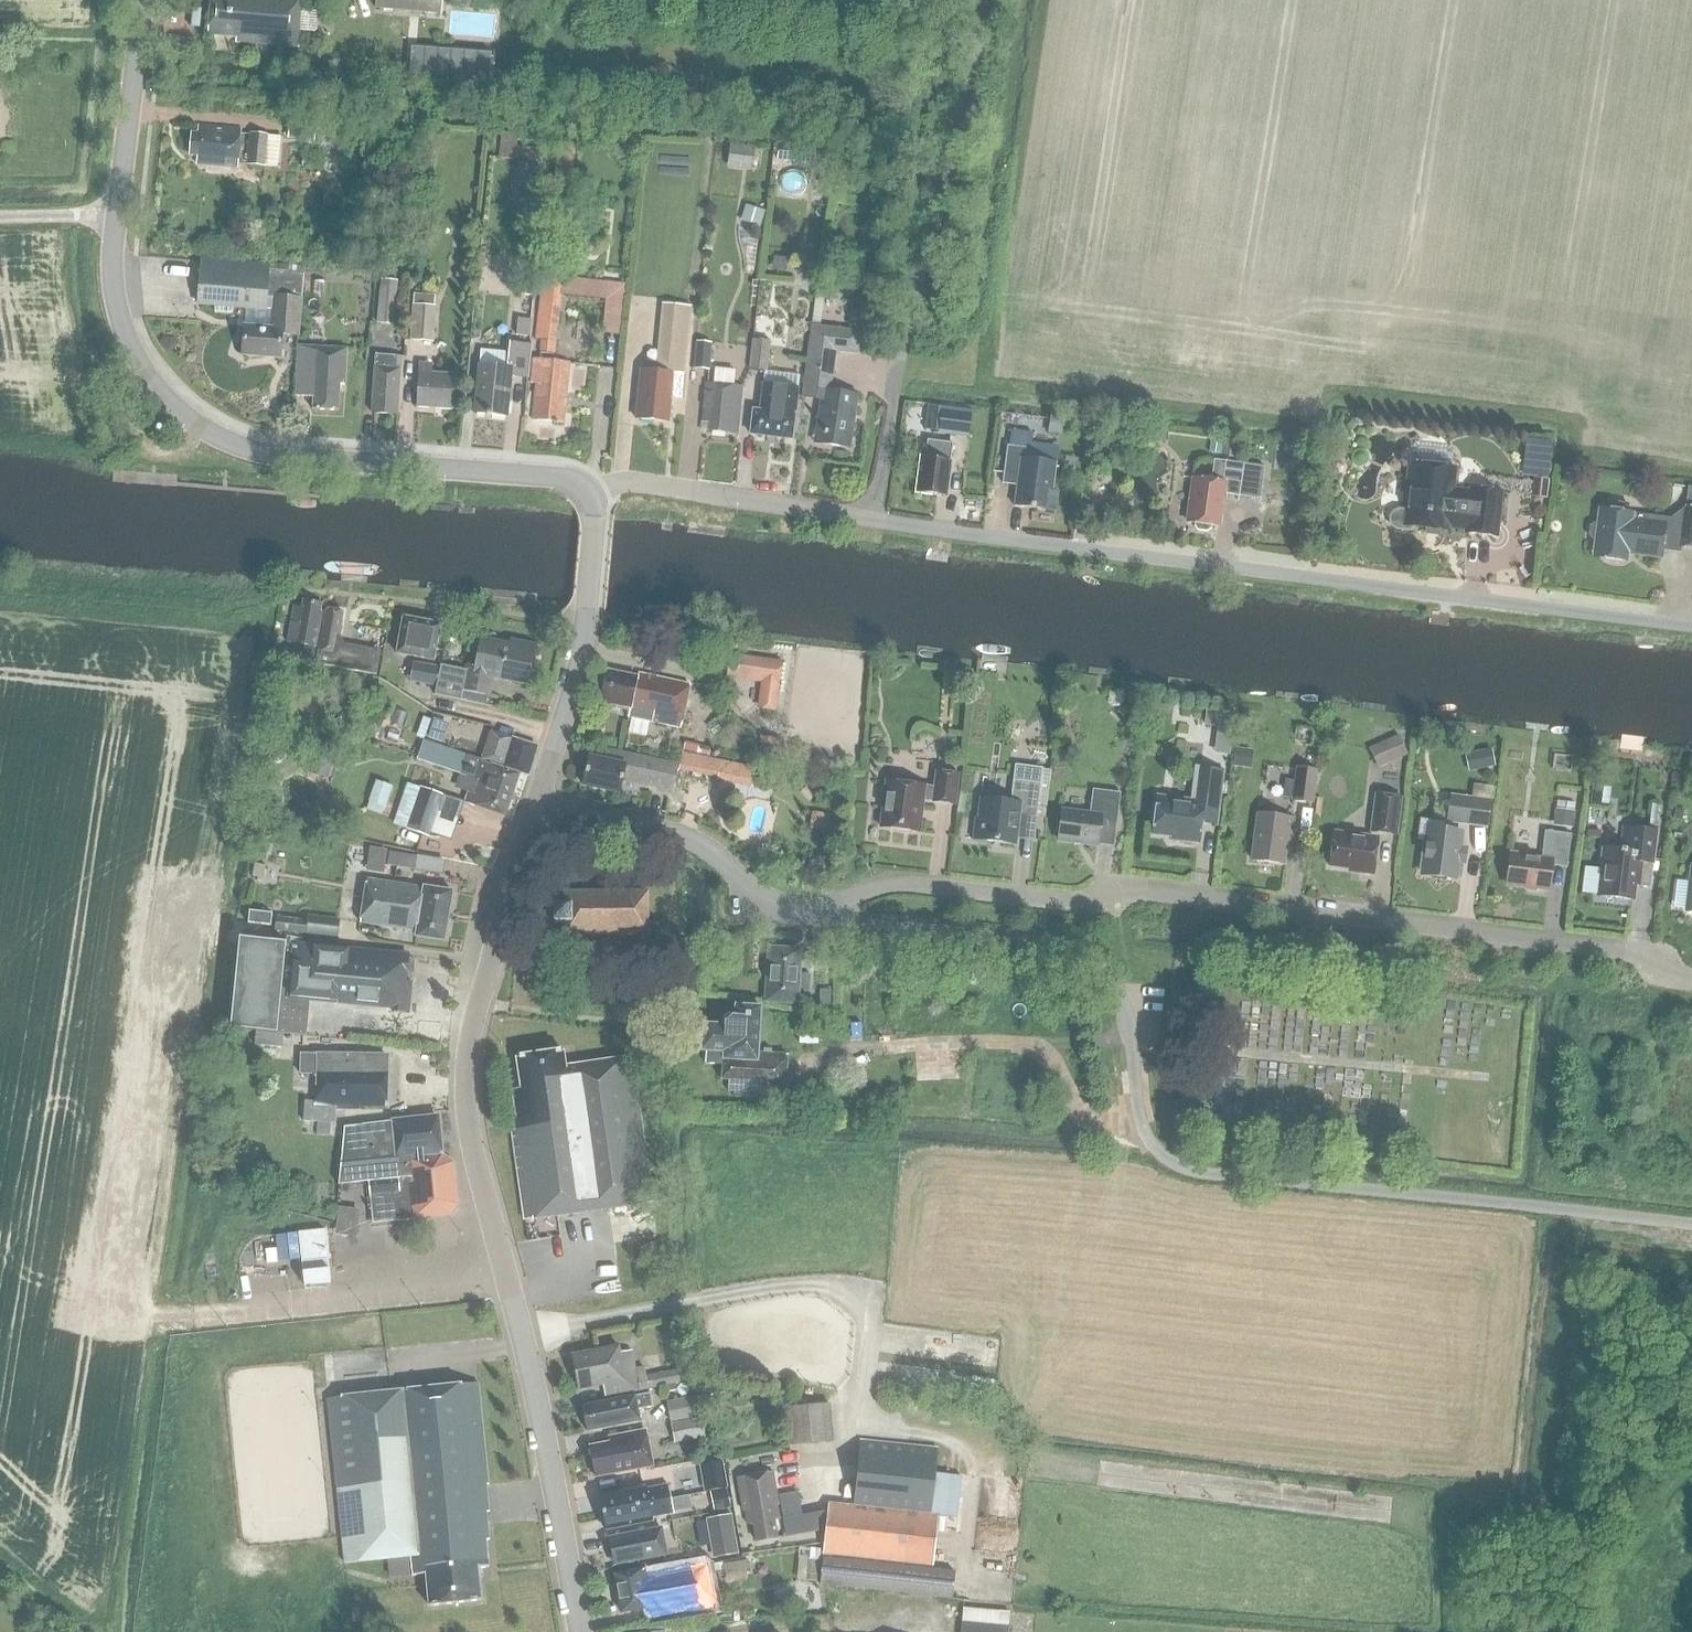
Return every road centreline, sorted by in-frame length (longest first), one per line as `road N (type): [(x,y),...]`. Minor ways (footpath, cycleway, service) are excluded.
road 1 (residential): [(585,496),(637,483),(1691,627)]
road 2 (unclassified): [(817,918),(1037,943),(1094,962),(1123,1009),(1143,1129),(1184,1168),(1691,1223)]
road 3 (residential): [(1691,981),(1628,951),(1142,889),(1079,904),(886,884),(829,905),(817,918)]
road 4 (tertiary): [(585,496),(561,475),(281,457),(212,435),(165,399),(113,309),(108,266),(138,0)]
road 5 (tertiary): [(580,1631),(531,1378),(466,1114),(468,1023),(482,954),(534,810)]
road 6 (tertiary): [(534,810),(581,656),(591,512),(585,496)]
road 7 (unclassified): [(534,810),(679,836),(708,851),(748,889),(817,918)]

